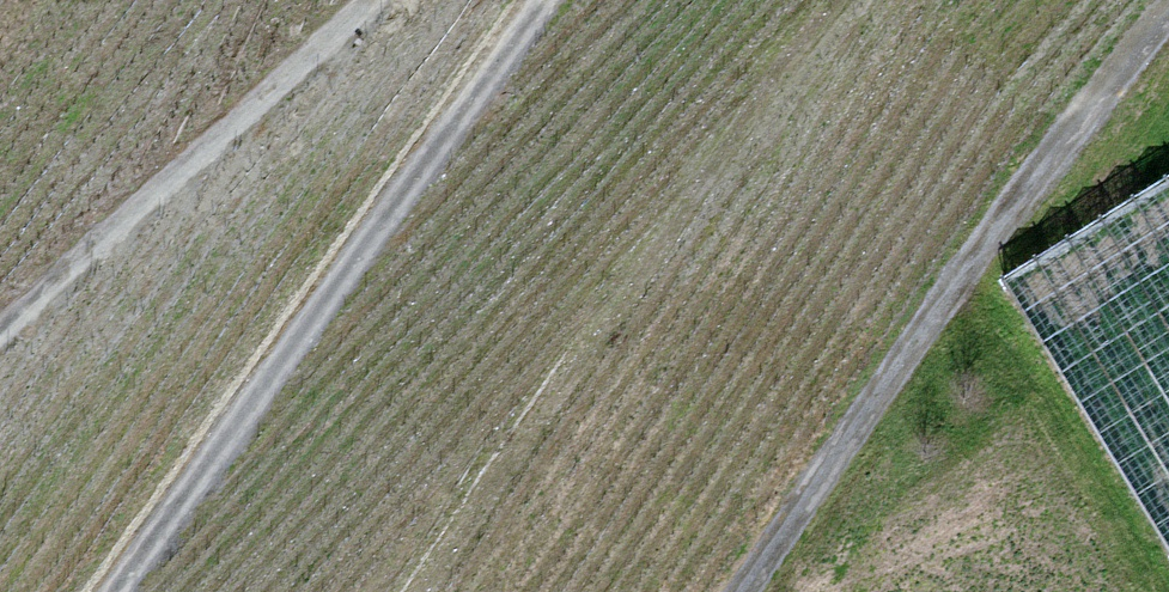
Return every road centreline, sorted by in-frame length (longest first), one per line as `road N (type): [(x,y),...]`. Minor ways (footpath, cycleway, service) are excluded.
road 1 (track): [(734,591),(1060,137),(1168,7)]
road 2 (track): [(123,591),(543,0)]
road 3 (track): [(850,0),(436,591)]
road 4 (track): [(388,0),(0,355)]

